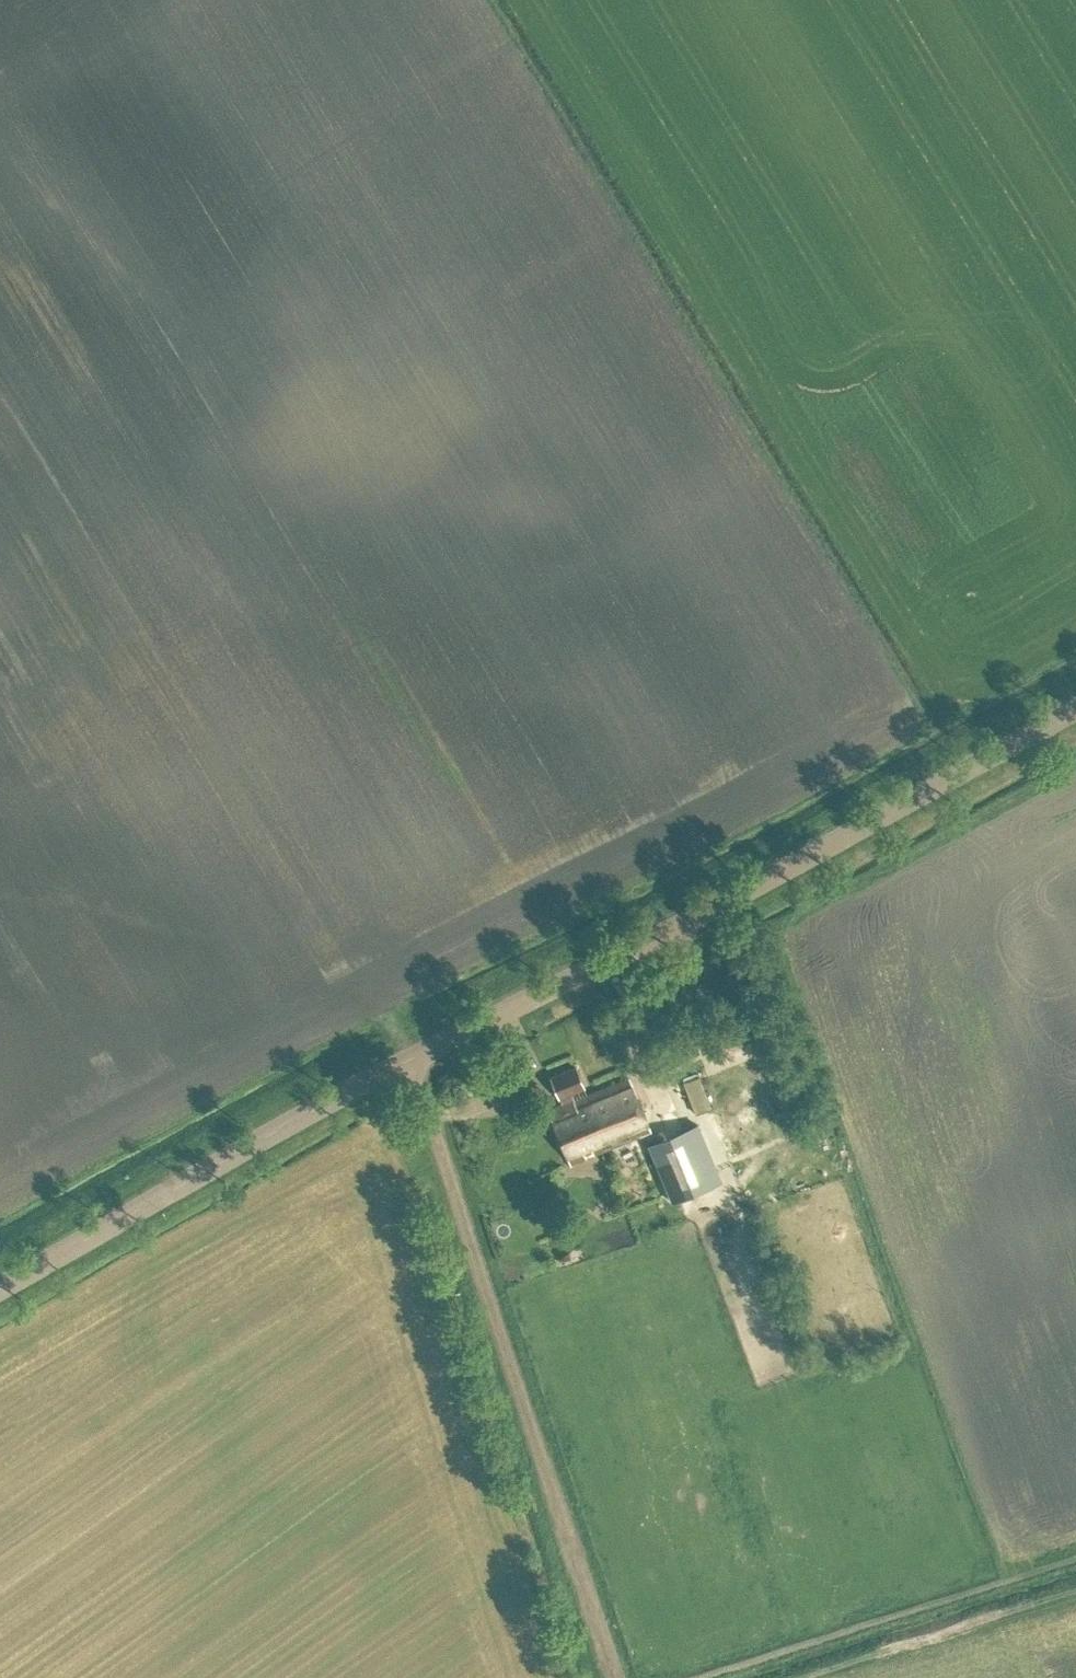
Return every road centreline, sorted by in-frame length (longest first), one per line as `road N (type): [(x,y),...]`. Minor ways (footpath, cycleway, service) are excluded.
road 1 (tertiary): [(0,1289),(328,1102),(1075,708)]
road 2 (track): [(614,1677),(412,1057)]

